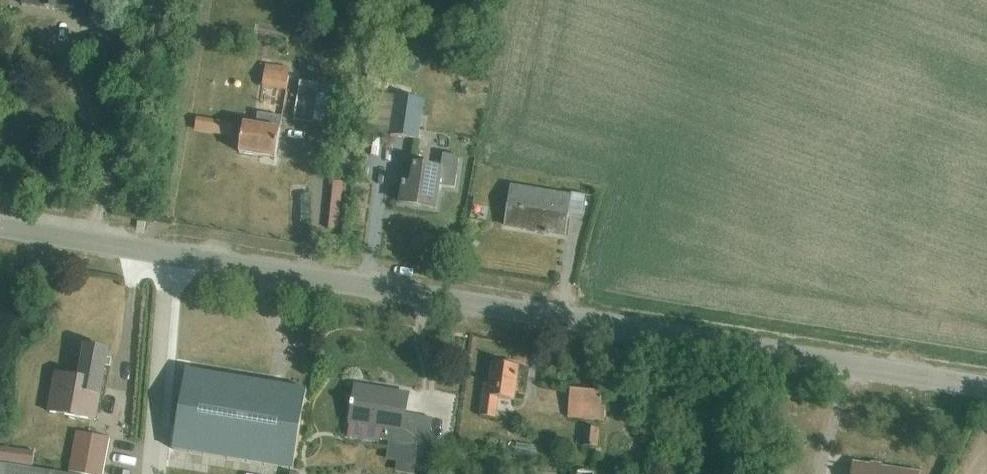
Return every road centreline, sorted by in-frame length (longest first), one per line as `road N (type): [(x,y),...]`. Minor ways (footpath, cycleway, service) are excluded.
road 1 (tertiary): [(986,387),(0,227)]

